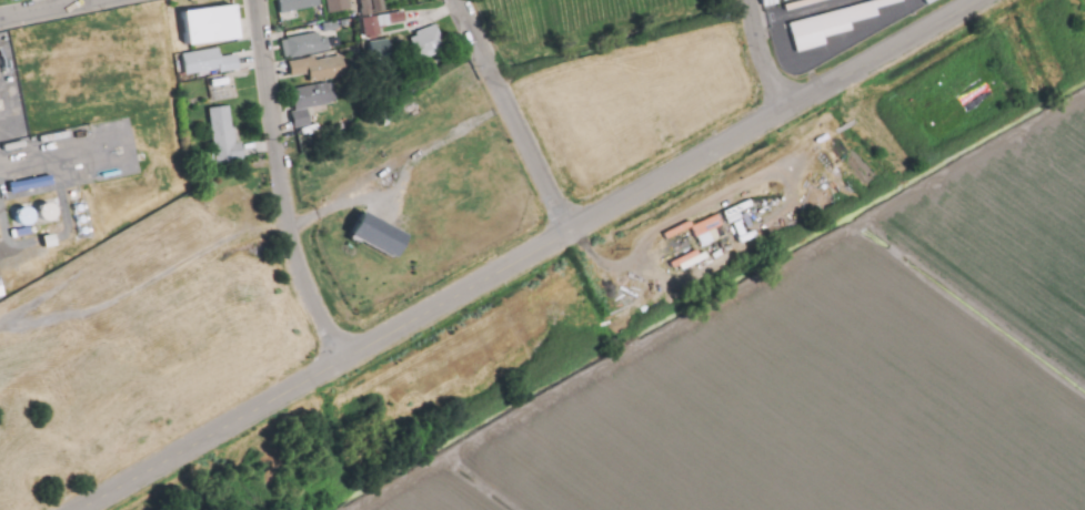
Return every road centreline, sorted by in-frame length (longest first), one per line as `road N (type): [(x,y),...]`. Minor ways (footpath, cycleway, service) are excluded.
road 1 (residential): [(982,0),(82,509)]
road 2 (track): [(377,509),(1084,104)]
road 3 (residential): [(258,0),(288,226),(304,282),(346,360)]
road 4 (residential): [(457,0),(572,233)]
road 5 (track): [(572,233),(643,357)]
road 6 (track): [(313,379),(359,509)]

